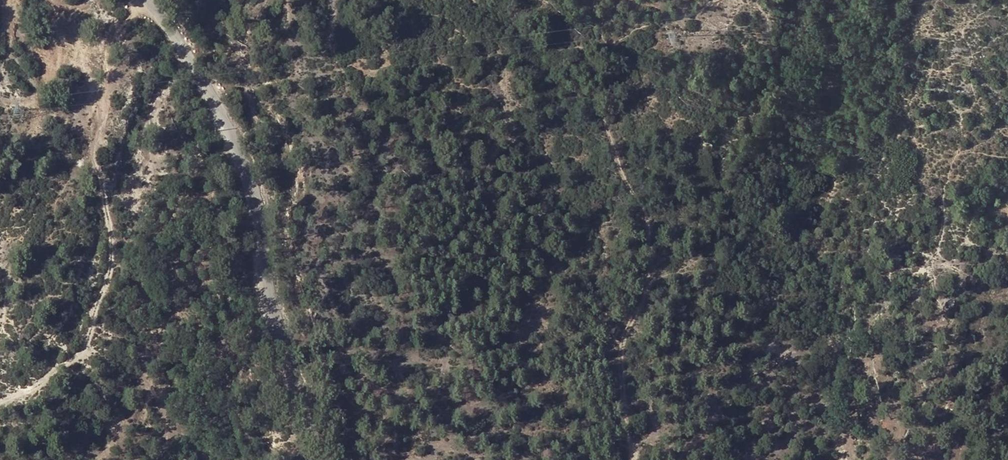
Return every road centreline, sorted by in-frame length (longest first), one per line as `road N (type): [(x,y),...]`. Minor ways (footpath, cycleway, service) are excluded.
road 1 (unclassified): [(320,459),(255,279),(252,198),(215,100),(153,0)]
road 2 (track): [(150,0),(108,54),(96,149),(111,247),(85,349),(0,402)]
road 3 (track): [(639,27),(611,54),(606,112),(648,225),(651,260),(624,349),(632,459)]

